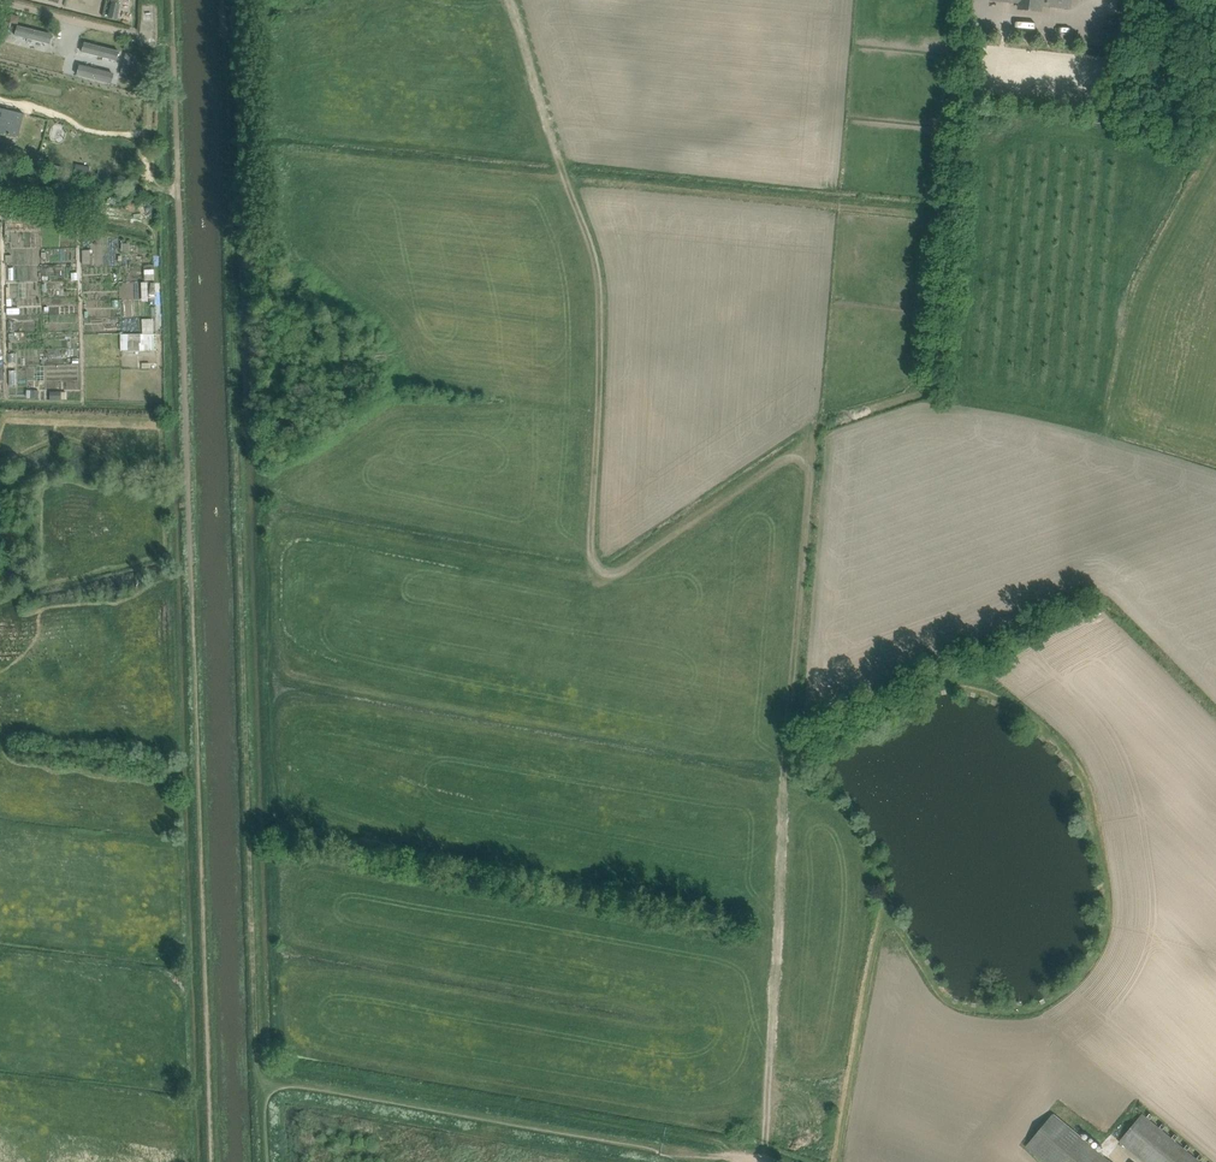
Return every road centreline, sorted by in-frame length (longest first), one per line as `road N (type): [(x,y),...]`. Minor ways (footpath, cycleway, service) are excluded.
road 1 (unclassified): [(148,38),(0,1)]

